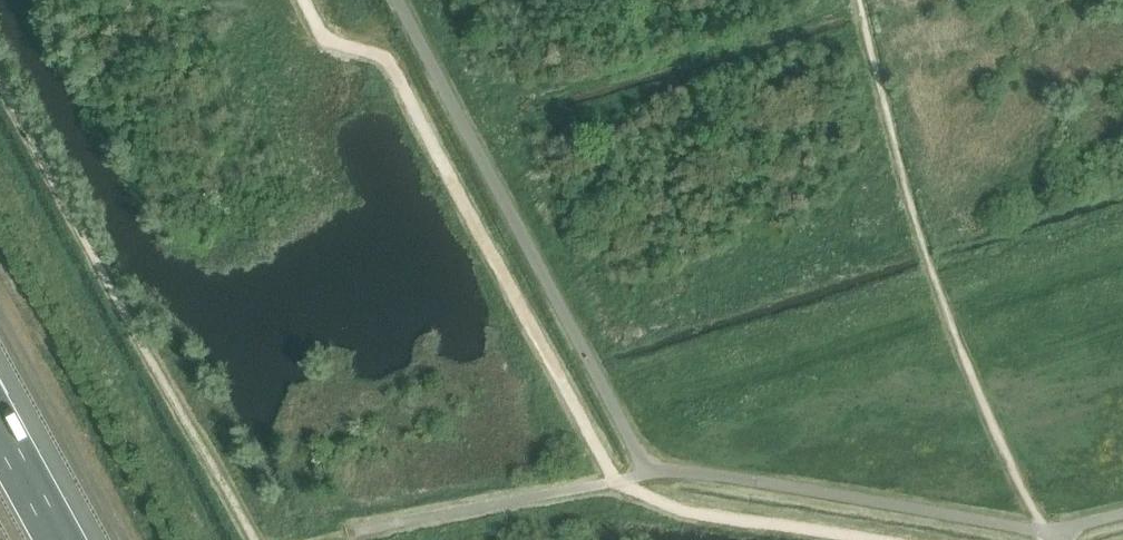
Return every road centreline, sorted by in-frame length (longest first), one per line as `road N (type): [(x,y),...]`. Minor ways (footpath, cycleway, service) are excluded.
road 1 (motorway): [(62,539),(0,427)]

